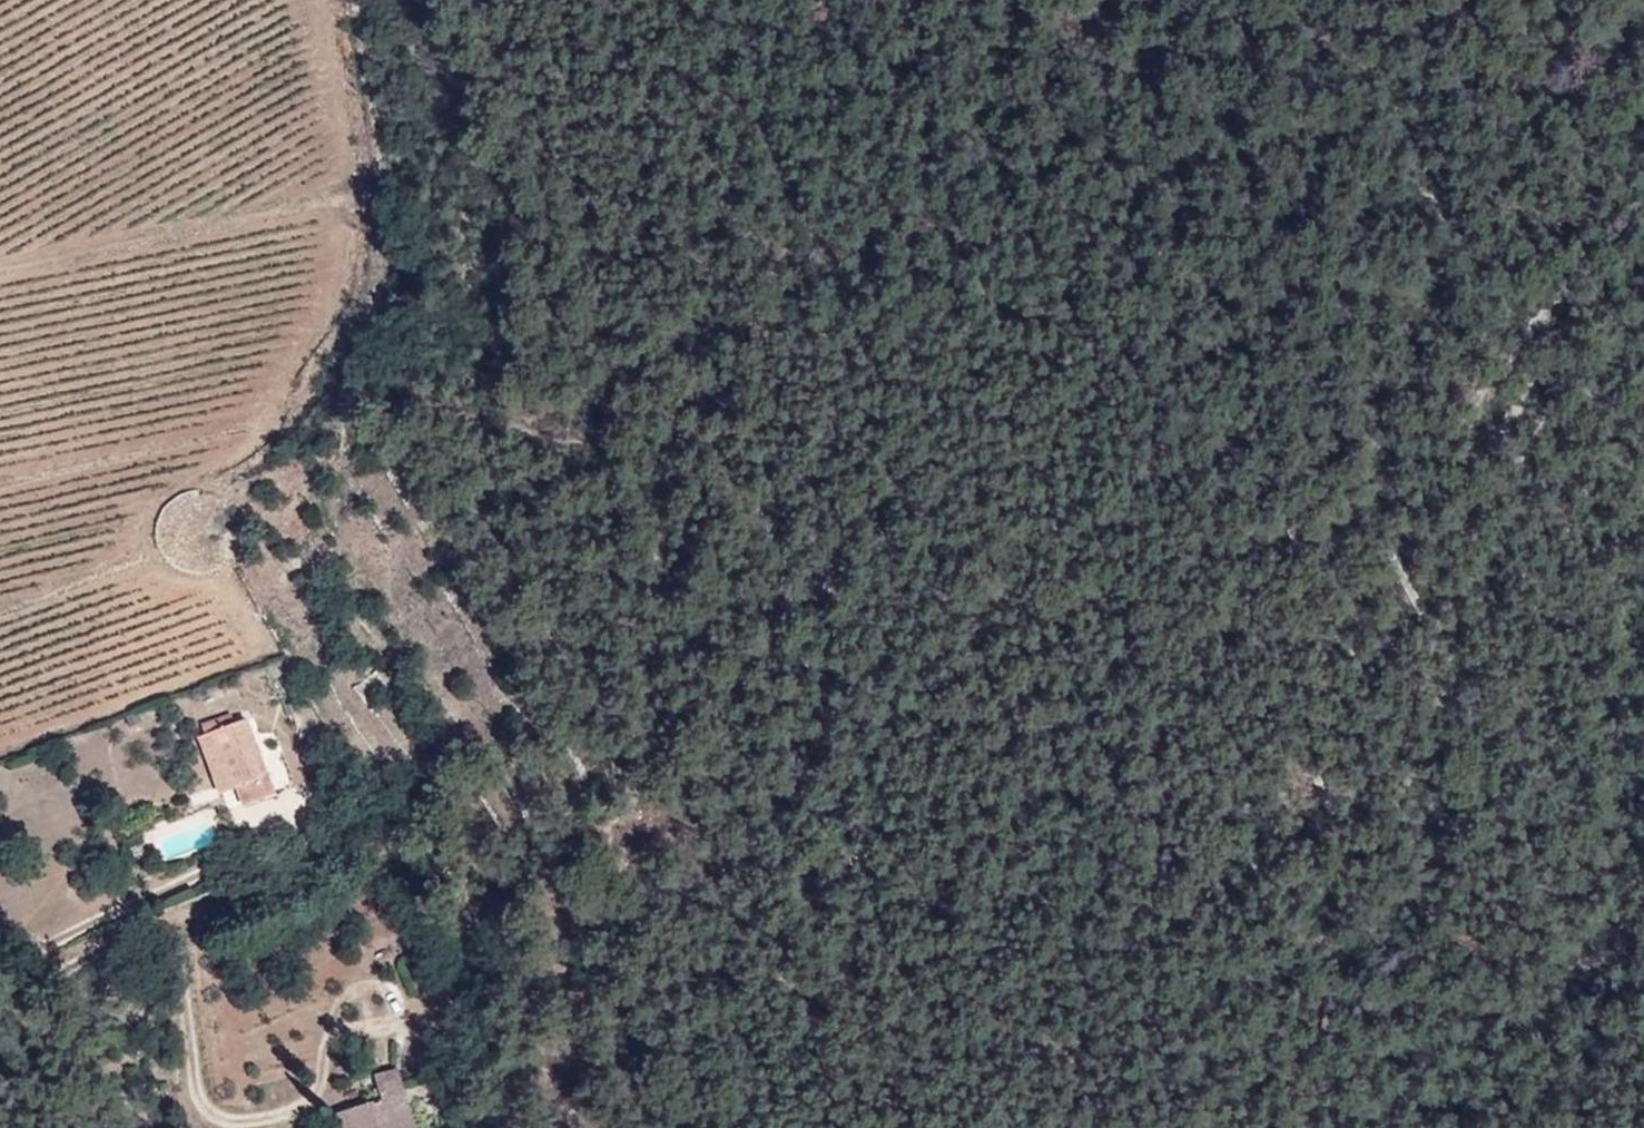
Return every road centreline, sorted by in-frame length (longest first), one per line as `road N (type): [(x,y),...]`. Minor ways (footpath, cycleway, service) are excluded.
road 1 (unclassified): [(0,1025),(110,1127)]

